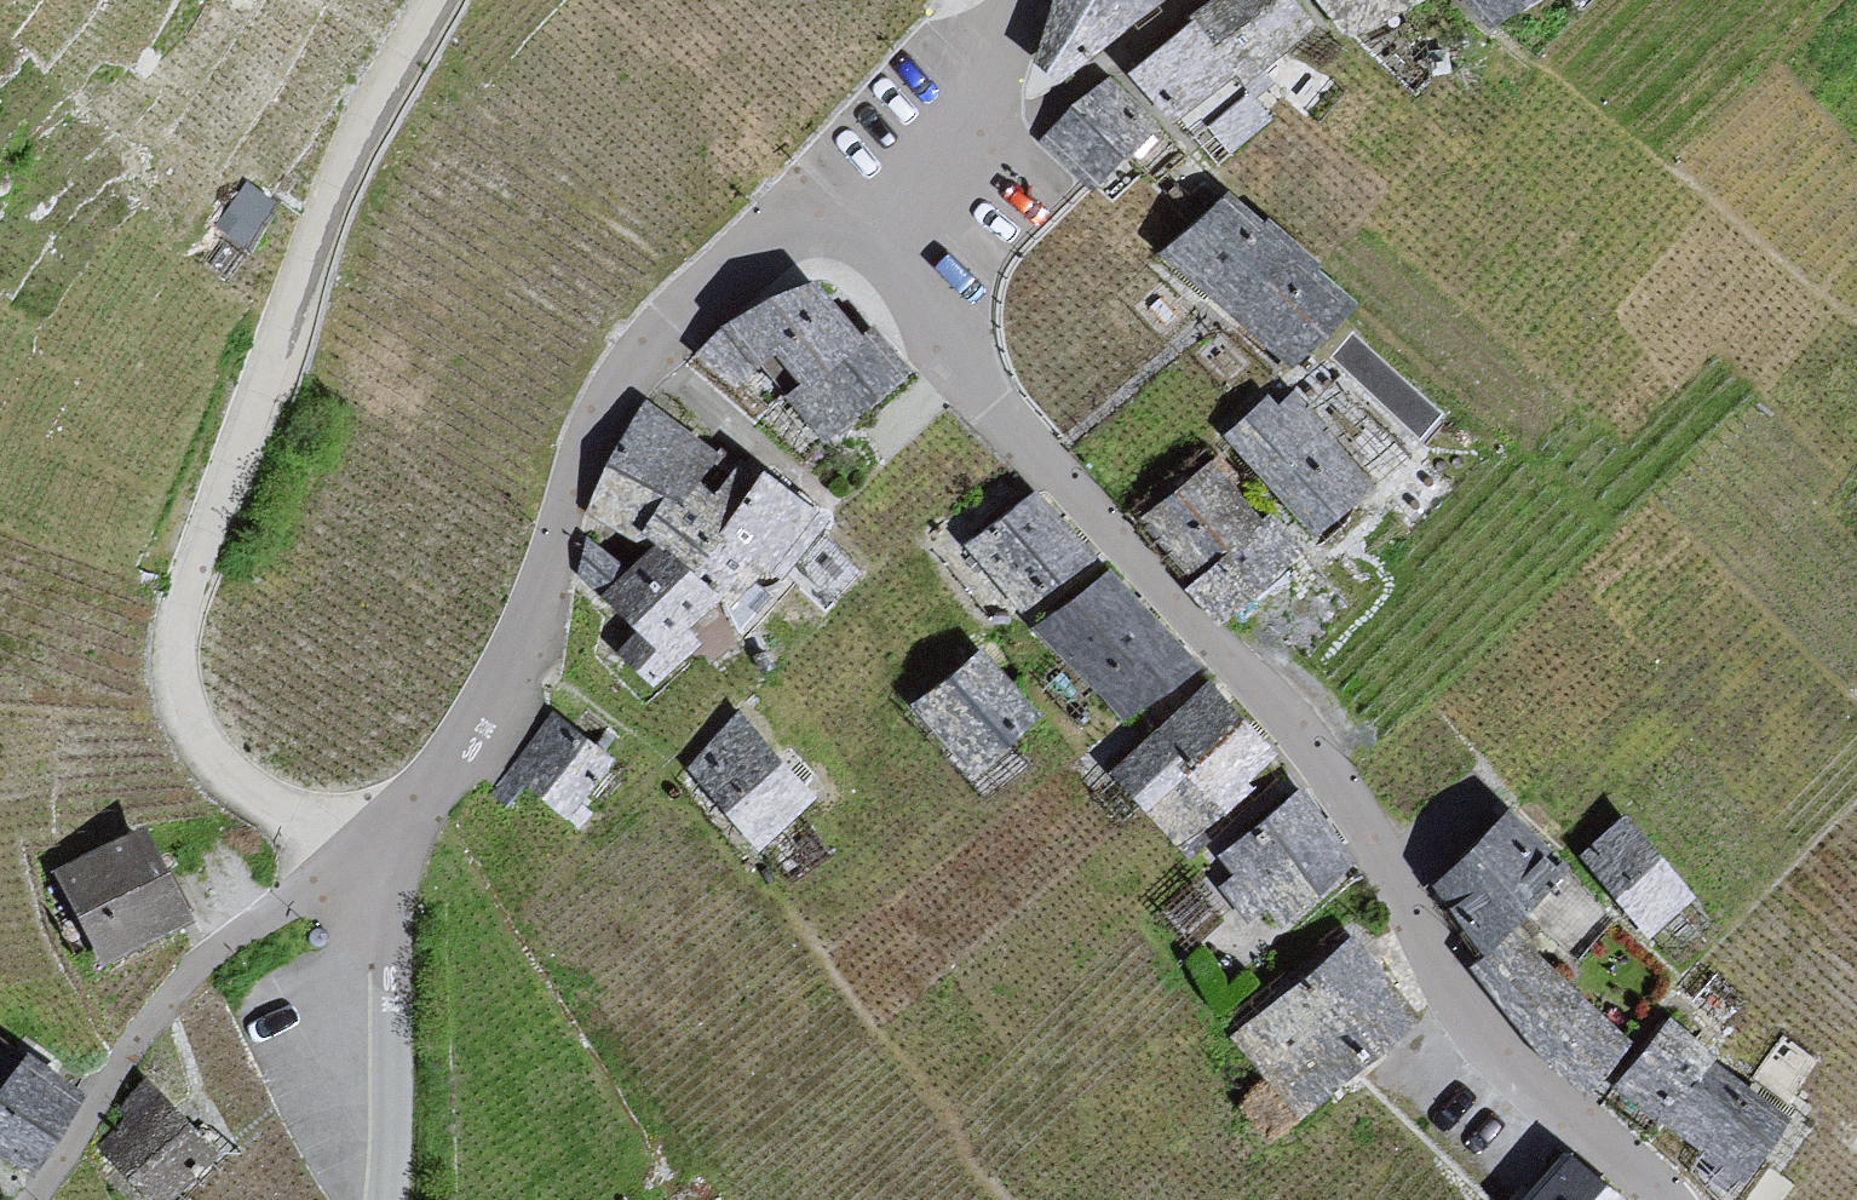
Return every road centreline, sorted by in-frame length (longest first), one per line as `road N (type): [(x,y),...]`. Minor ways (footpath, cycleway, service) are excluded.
road 1 (unclassified): [(1667,1199),(1523,1080),(1466,1016),(1386,854),(1347,795),(1255,682),(985,400),(896,256)]
road 2 (unclassified): [(437,0),(329,197),(188,592),(177,664),(192,729),(251,797),(322,841),(392,863)]
road 3 (unclassified): [(896,256),(848,227),(780,239),(711,283),(640,355),(587,446),(501,694),(479,734),(411,814),(392,863)]
road 4 (unclassified): [(392,863),(386,1199)]
road 5 (unclassified): [(1023,0),(974,115),(896,256)]

